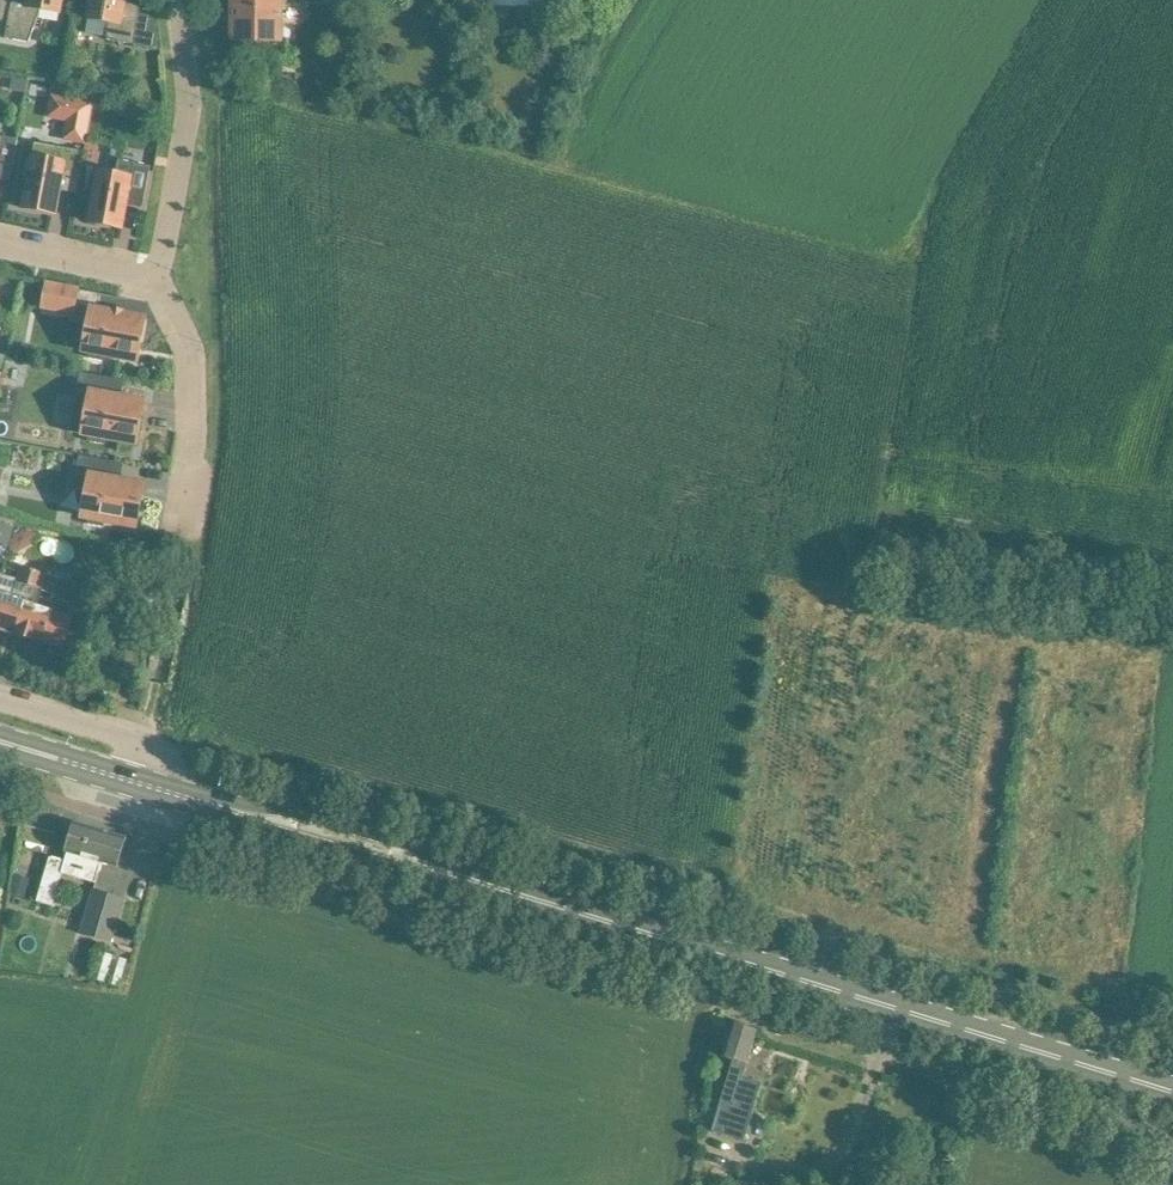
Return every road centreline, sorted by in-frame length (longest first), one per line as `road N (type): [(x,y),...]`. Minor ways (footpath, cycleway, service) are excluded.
road 1 (primary): [(1172,1092),(474,880)]
road 2 (residential): [(157,280),(189,118),(180,0)]
road 3 (residential): [(157,280),(196,351),(190,540)]
road 4 (primary): [(474,880),(418,848),(290,811),(233,810)]
road 5 (primary): [(233,810),(281,834),(421,876),(474,880)]
road 6 (residential): [(147,785),(150,751),(138,741),(0,700)]
road 7 (residential): [(0,245),(157,280)]
road 8 (primary): [(147,785),(0,741)]

